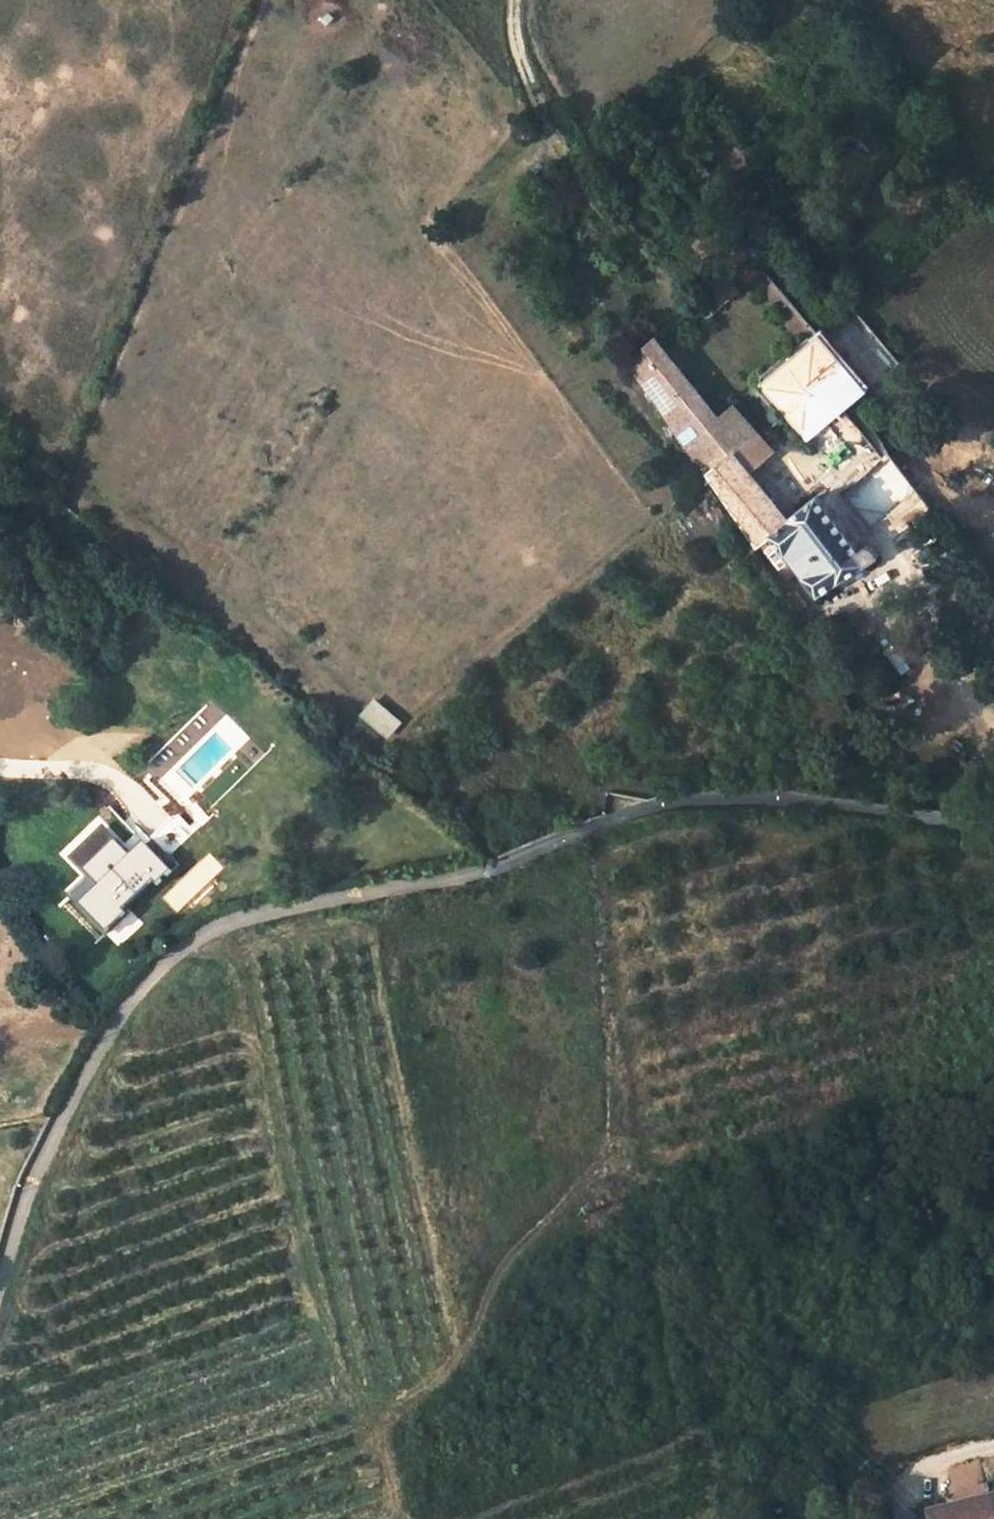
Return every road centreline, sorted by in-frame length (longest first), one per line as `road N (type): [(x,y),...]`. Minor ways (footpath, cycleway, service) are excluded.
road 1 (residential): [(993,829),(805,800),(658,807),(485,870),(235,919),(156,974),(113,1026),(26,1201),(0,1280)]
road 2 (track): [(515,0),(519,50),(557,159)]

